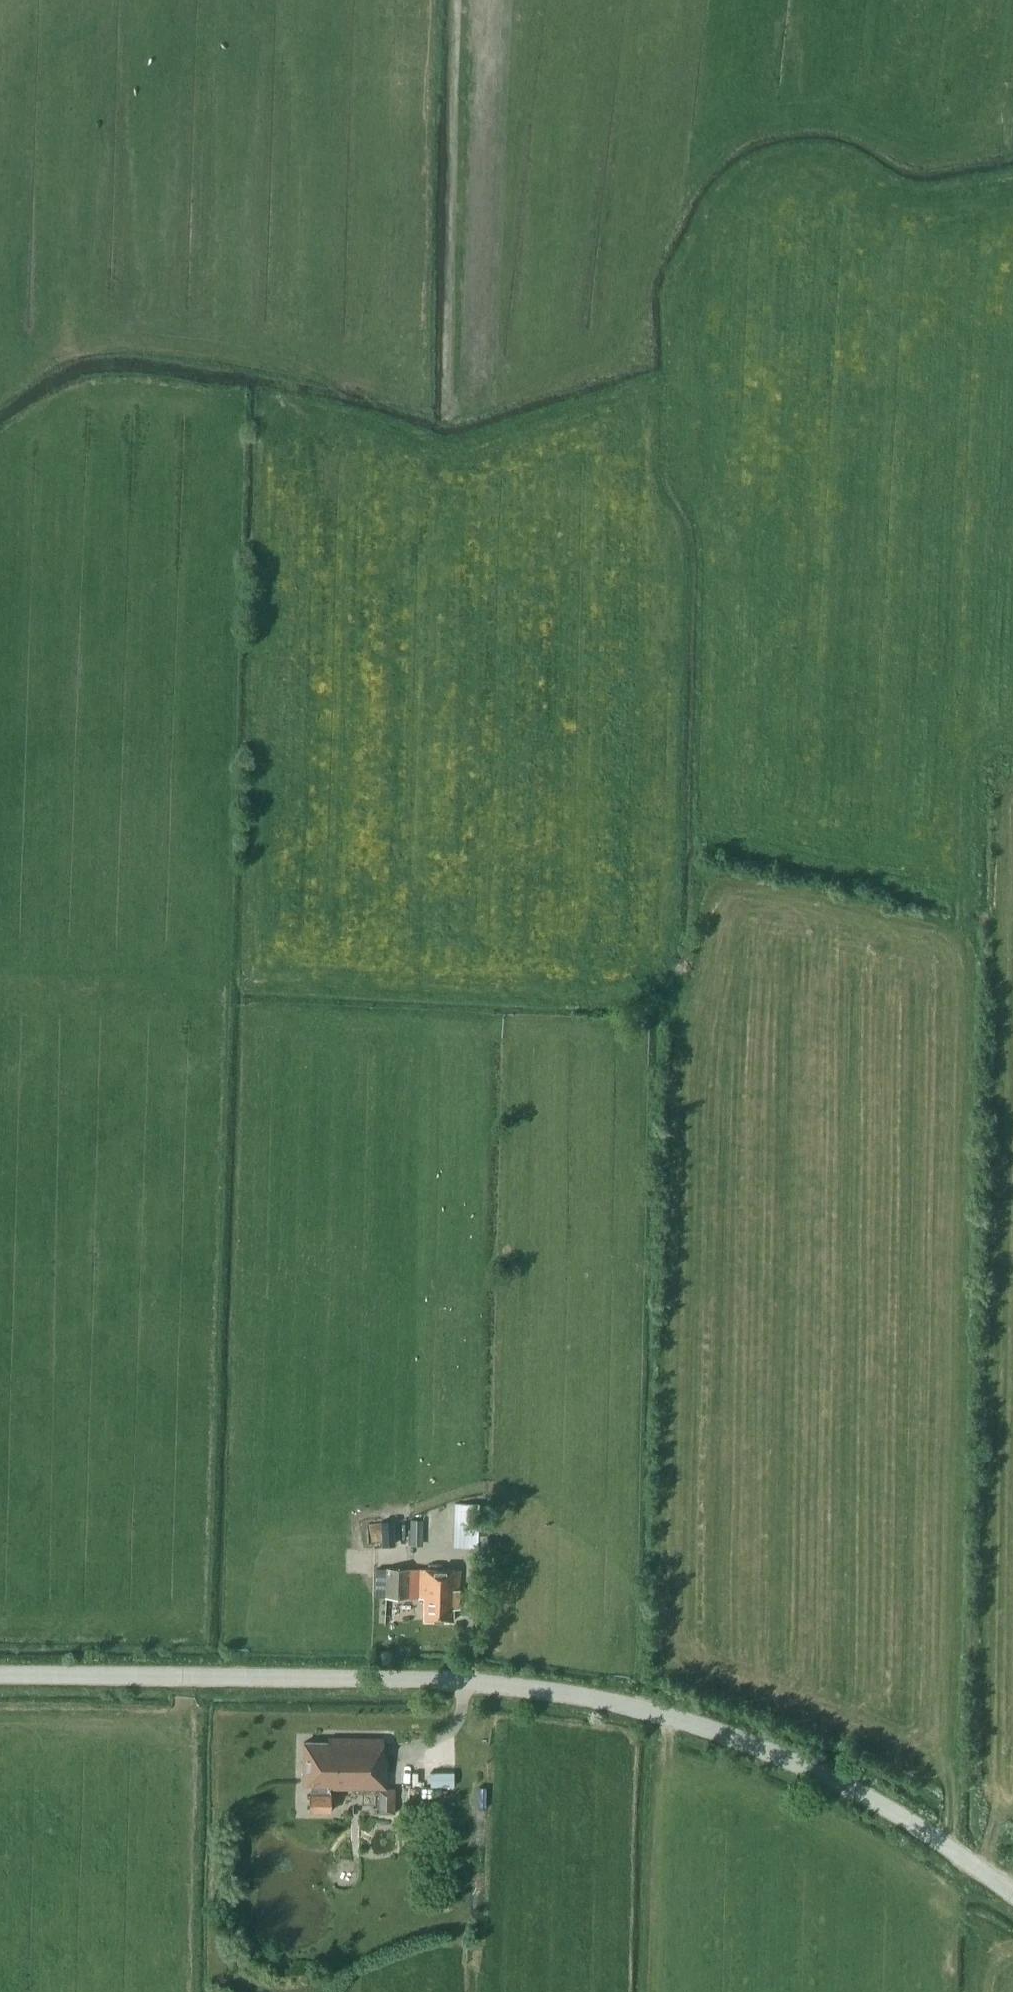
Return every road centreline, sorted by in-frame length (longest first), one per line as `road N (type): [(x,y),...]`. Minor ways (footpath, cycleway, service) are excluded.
road 1 (unclassified): [(1012,1892),(847,1783),(617,1701),(472,1680),(0,1672)]

